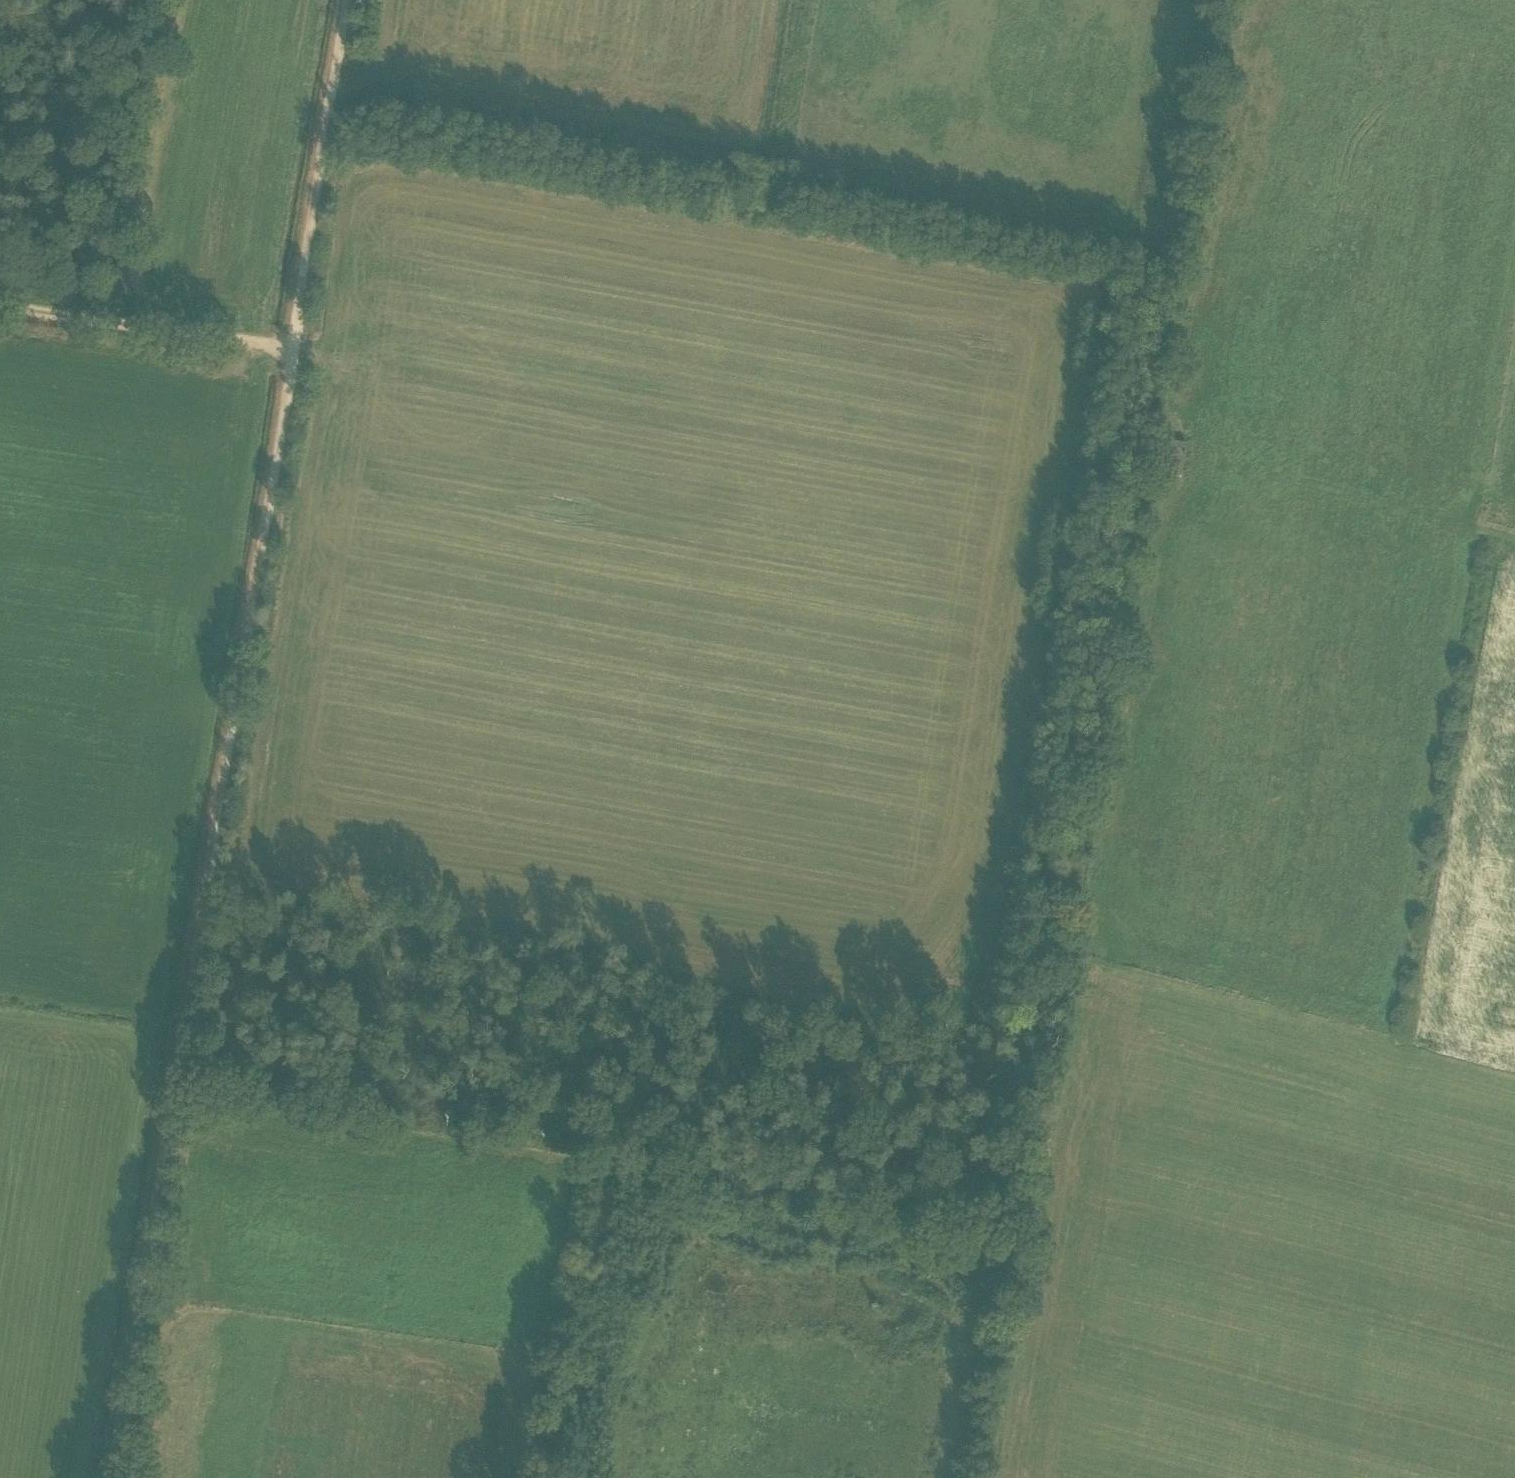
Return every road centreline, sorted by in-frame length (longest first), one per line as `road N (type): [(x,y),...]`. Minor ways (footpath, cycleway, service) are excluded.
road 1 (track): [(112,1477),(350,0)]
road 2 (track): [(293,350),(0,307)]

